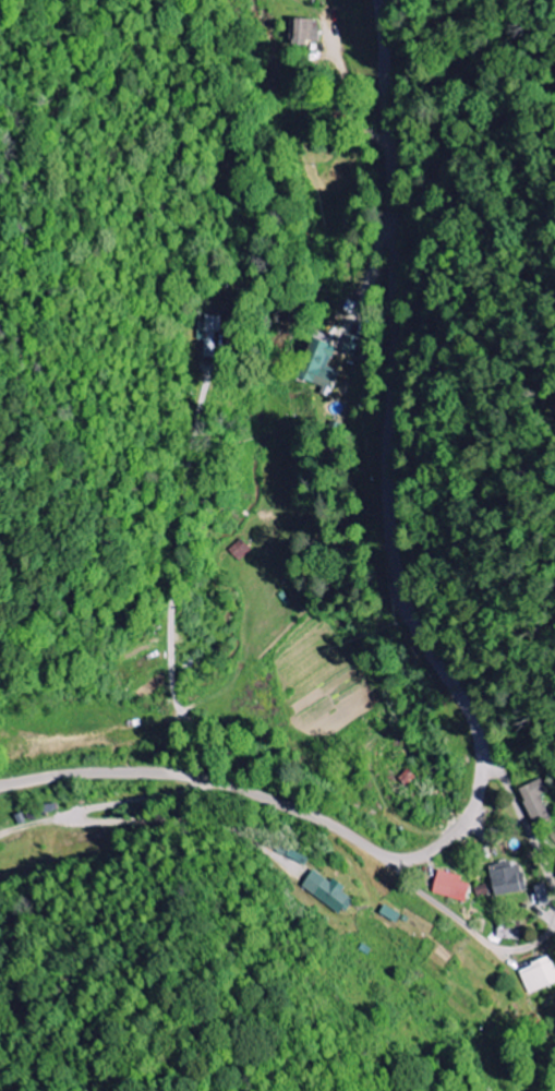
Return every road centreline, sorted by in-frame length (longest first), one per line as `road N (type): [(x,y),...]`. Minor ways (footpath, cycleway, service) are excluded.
road 1 (residential): [(0,792),(88,775),(228,779),(397,859),(436,849),(476,804),(481,743),(397,562),(389,464),(395,178),(381,0)]
road 2 (residential): [(172,670),(170,636),(206,381)]
road 3 (residential): [(319,819),(190,723),(172,670)]
road 4 (residential): [(554,882),(515,791),(475,729)]

